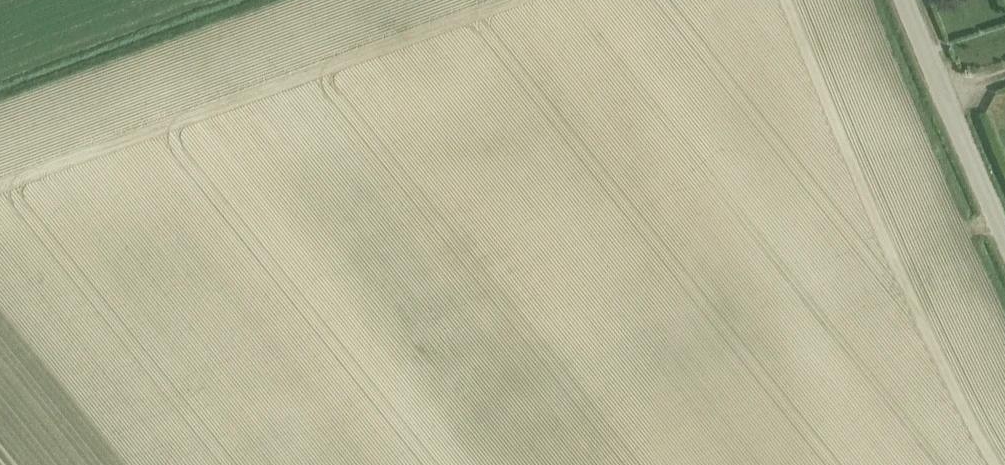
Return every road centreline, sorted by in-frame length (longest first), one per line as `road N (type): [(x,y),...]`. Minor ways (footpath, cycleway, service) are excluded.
road 1 (tertiary): [(1004,246),(901,0)]

